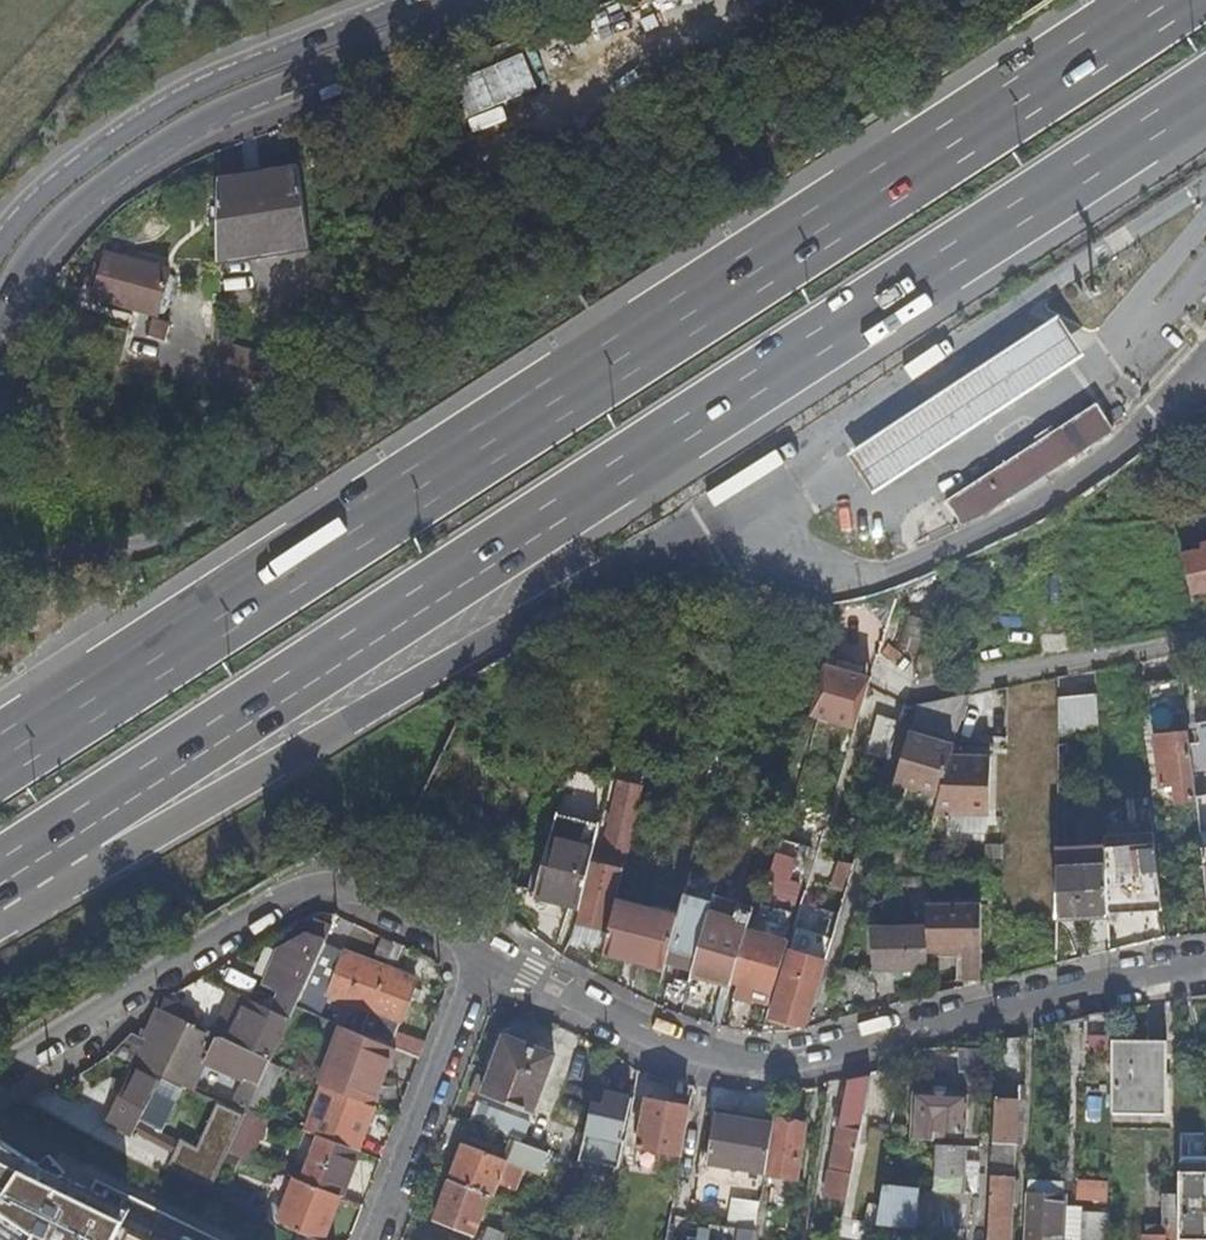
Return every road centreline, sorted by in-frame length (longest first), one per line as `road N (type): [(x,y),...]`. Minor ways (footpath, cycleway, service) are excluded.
road 1 (motorway): [(1168,0),(0,760)]
road 2 (motorway): [(78,831),(1205,89)]
road 3 (residential): [(481,962),(669,1047),(745,1063),(812,1059),(1205,964)]
road 4 (motorway): [(78,831),(201,809),(693,532)]
road 5 (unclassified): [(0,305),(56,214),(134,152),(498,0)]
road 6 (residential): [(0,1082),(181,963),(331,889),(403,905),(472,947),(481,962)]
road 7 (unclassified): [(441,0),(125,134),(43,199),(0,258)]
road 8 (residential): [(276,386),(249,475),(224,505),(89,565),(0,571)]
road 9 (residential): [(481,962),(374,1239)]

